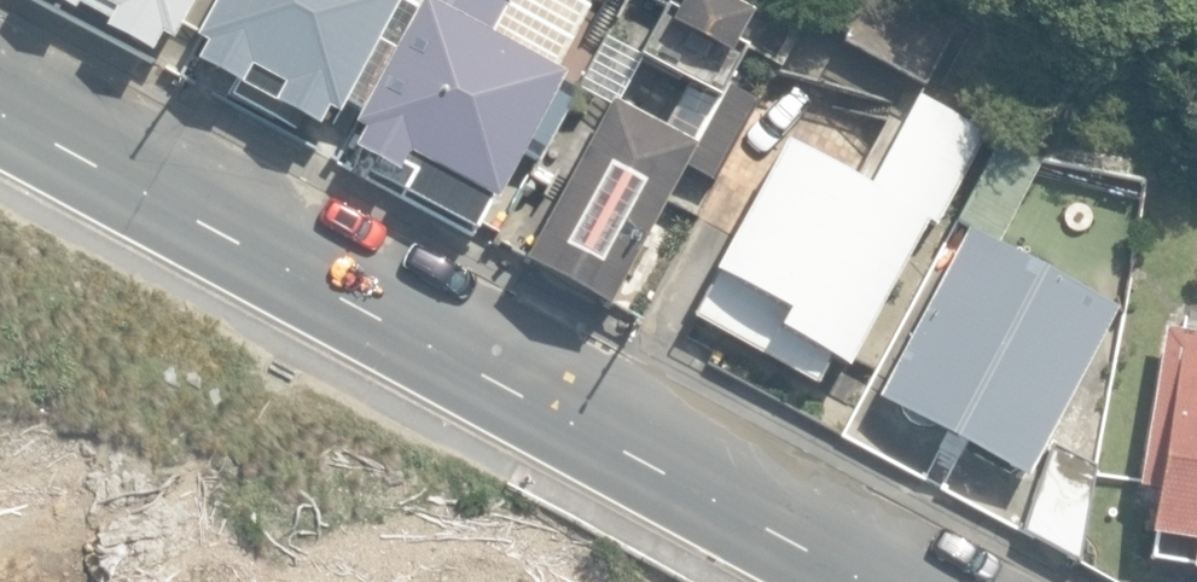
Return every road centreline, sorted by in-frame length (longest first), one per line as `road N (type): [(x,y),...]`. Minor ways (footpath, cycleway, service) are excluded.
road 1 (secondary): [(901,581),(0,128)]

